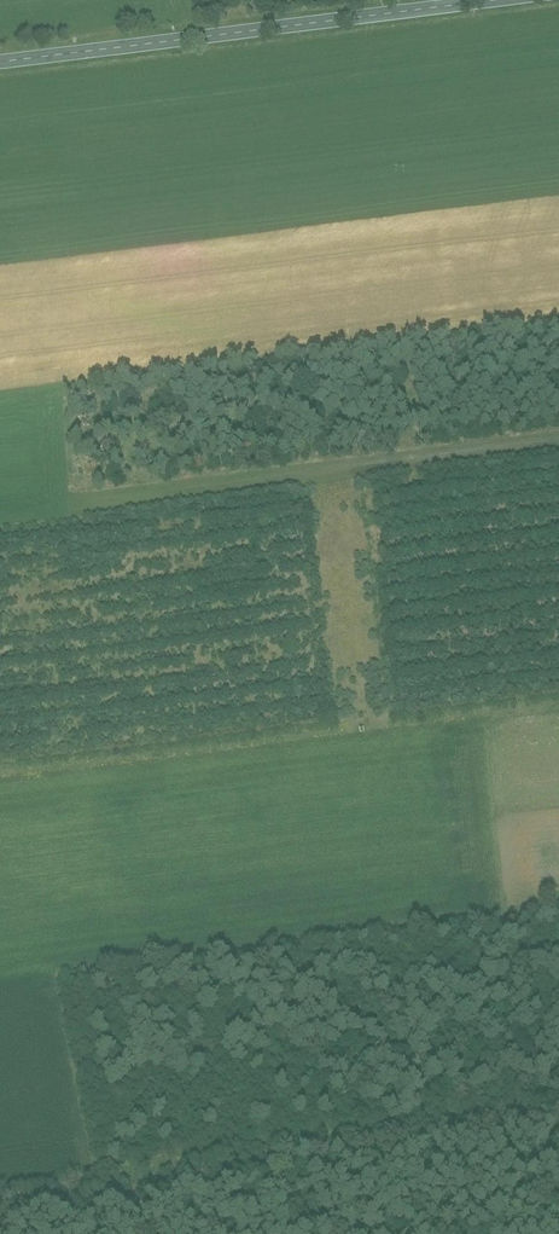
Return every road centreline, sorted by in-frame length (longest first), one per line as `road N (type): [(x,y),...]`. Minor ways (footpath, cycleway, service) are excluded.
road 1 (tertiary): [(0,62),(489,0)]

